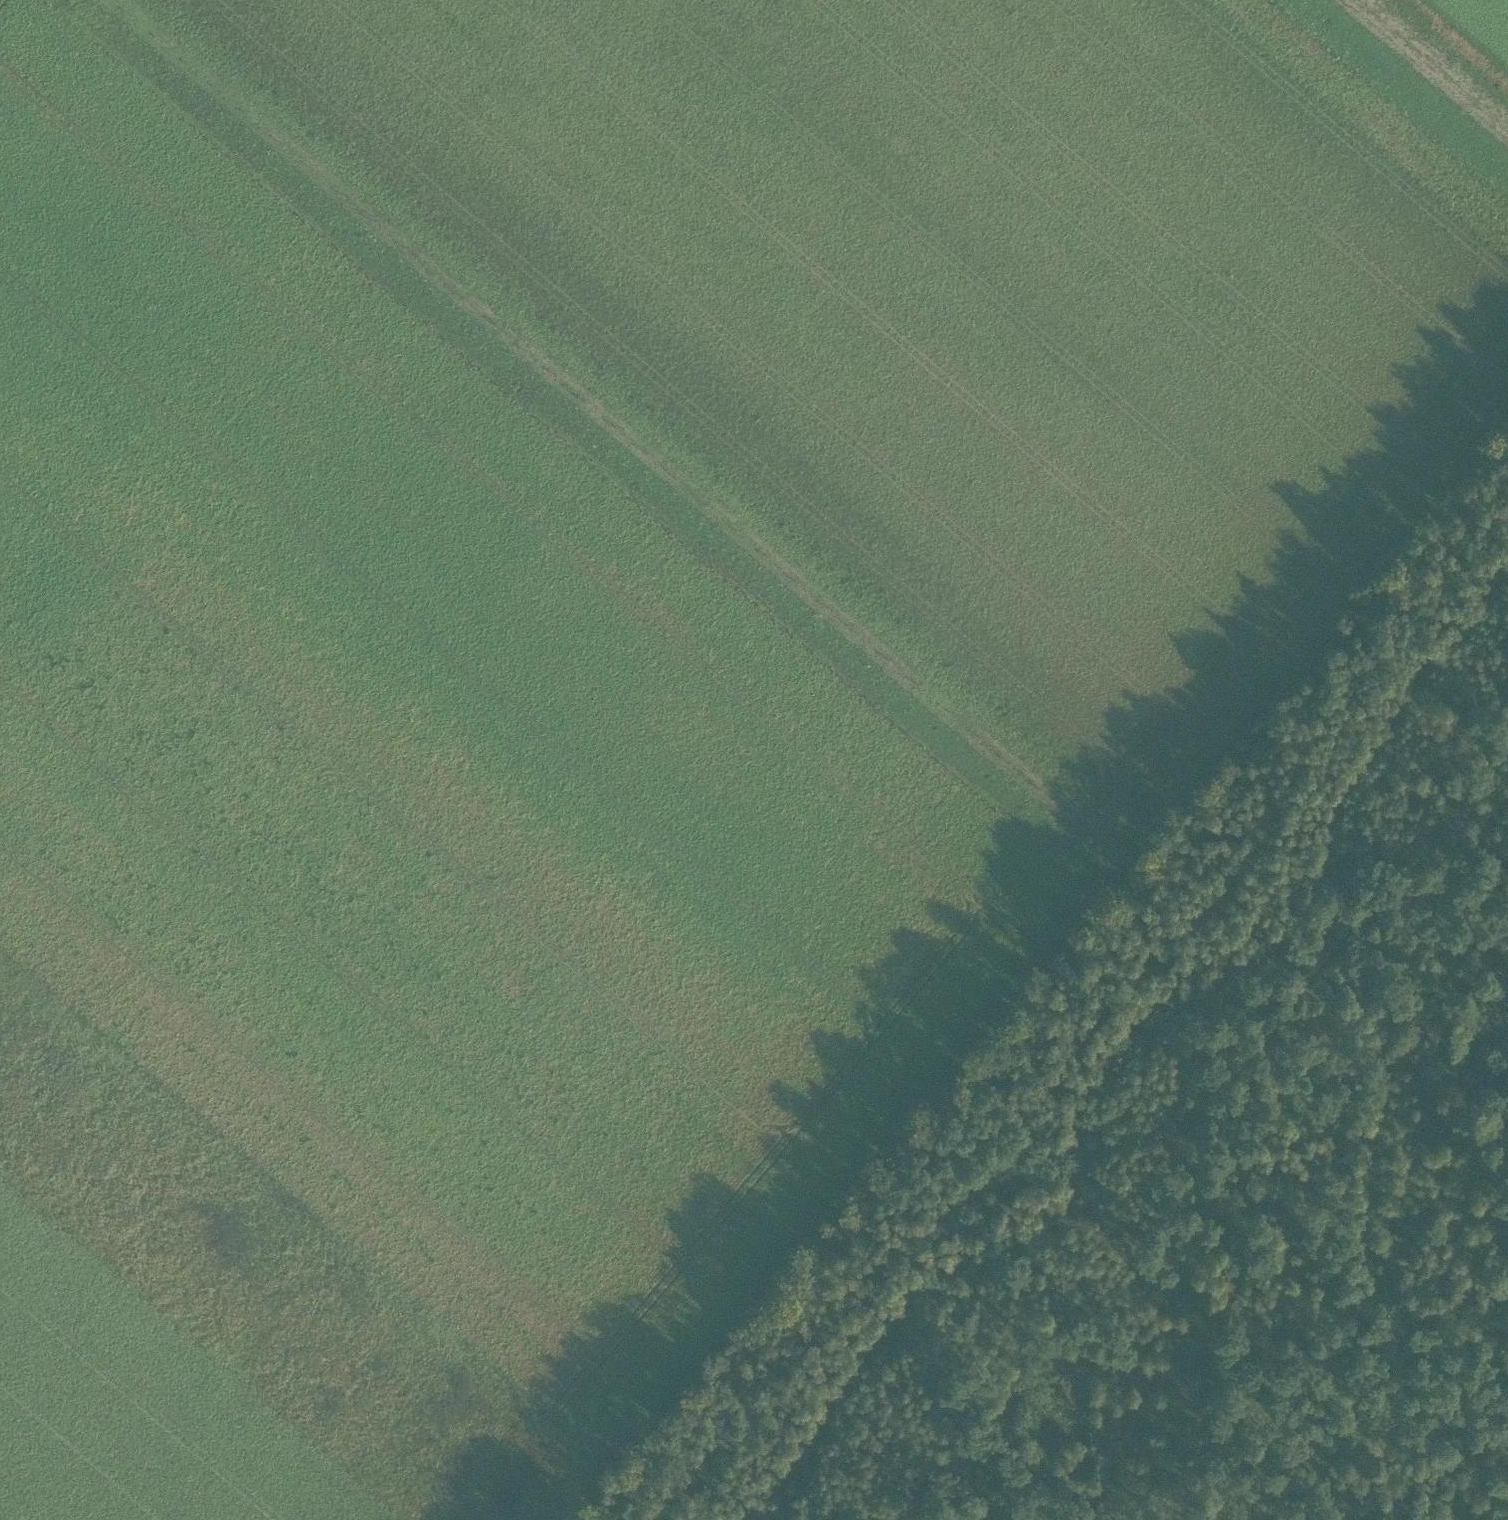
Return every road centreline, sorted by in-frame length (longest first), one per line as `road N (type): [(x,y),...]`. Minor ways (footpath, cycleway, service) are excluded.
road 1 (track): [(1055,1147),(895,1237),(737,1396),(649,1519)]
road 2 (track): [(1055,1147),(1346,1519)]
road 3 (track): [(1055,1147),(1507,1022)]

